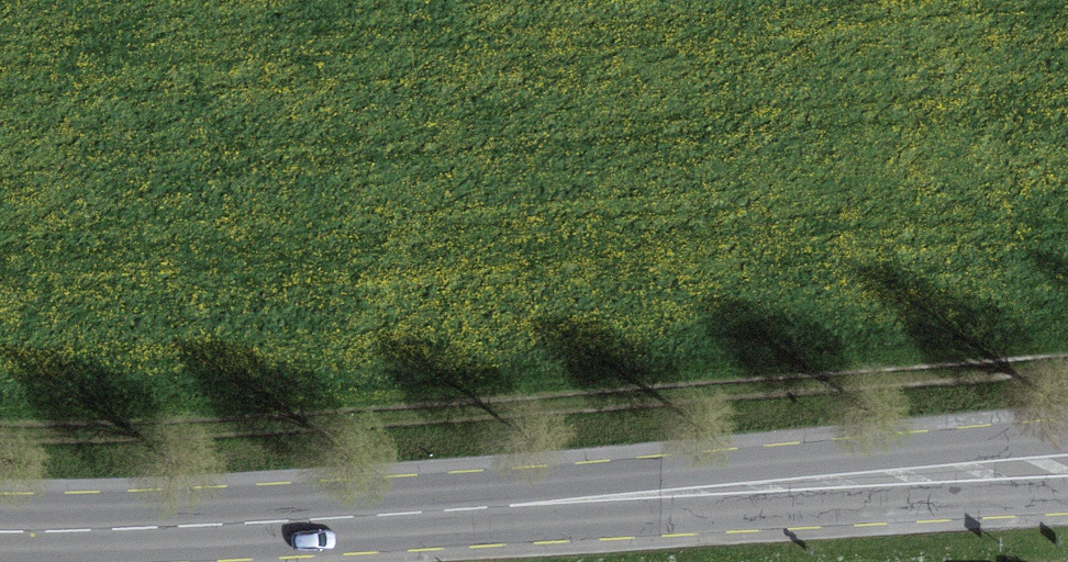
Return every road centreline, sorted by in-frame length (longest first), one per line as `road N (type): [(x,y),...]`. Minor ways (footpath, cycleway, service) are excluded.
road 1 (track): [(1067,367),(304,439),(0,443)]
road 2 (secondary): [(0,534),(1067,465)]

